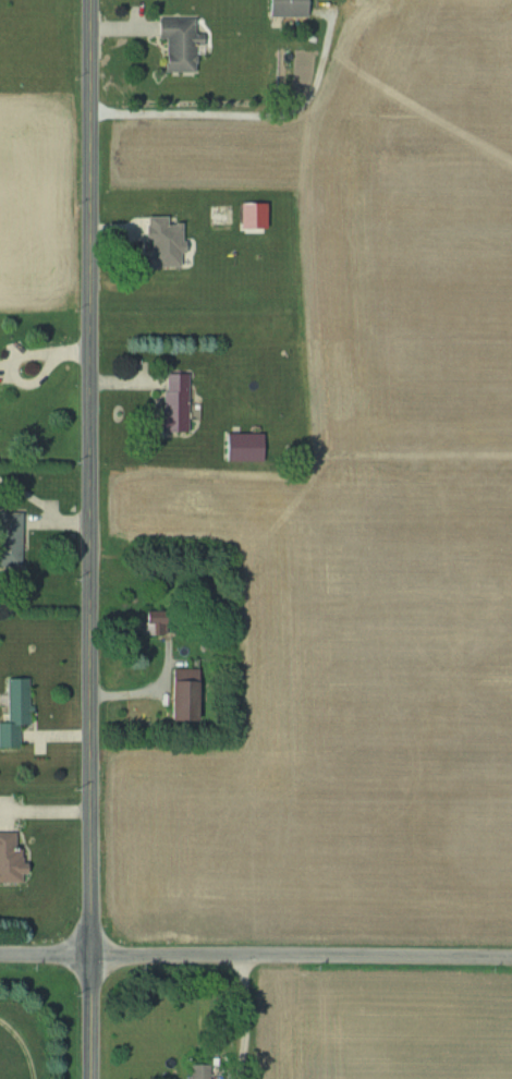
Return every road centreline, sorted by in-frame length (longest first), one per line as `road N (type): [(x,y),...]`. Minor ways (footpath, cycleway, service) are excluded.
road 1 (tertiary): [(93,955),(92,0)]
road 2 (residential): [(511,957),(93,955)]
road 3 (tertiary): [(94,1078),(93,955)]

